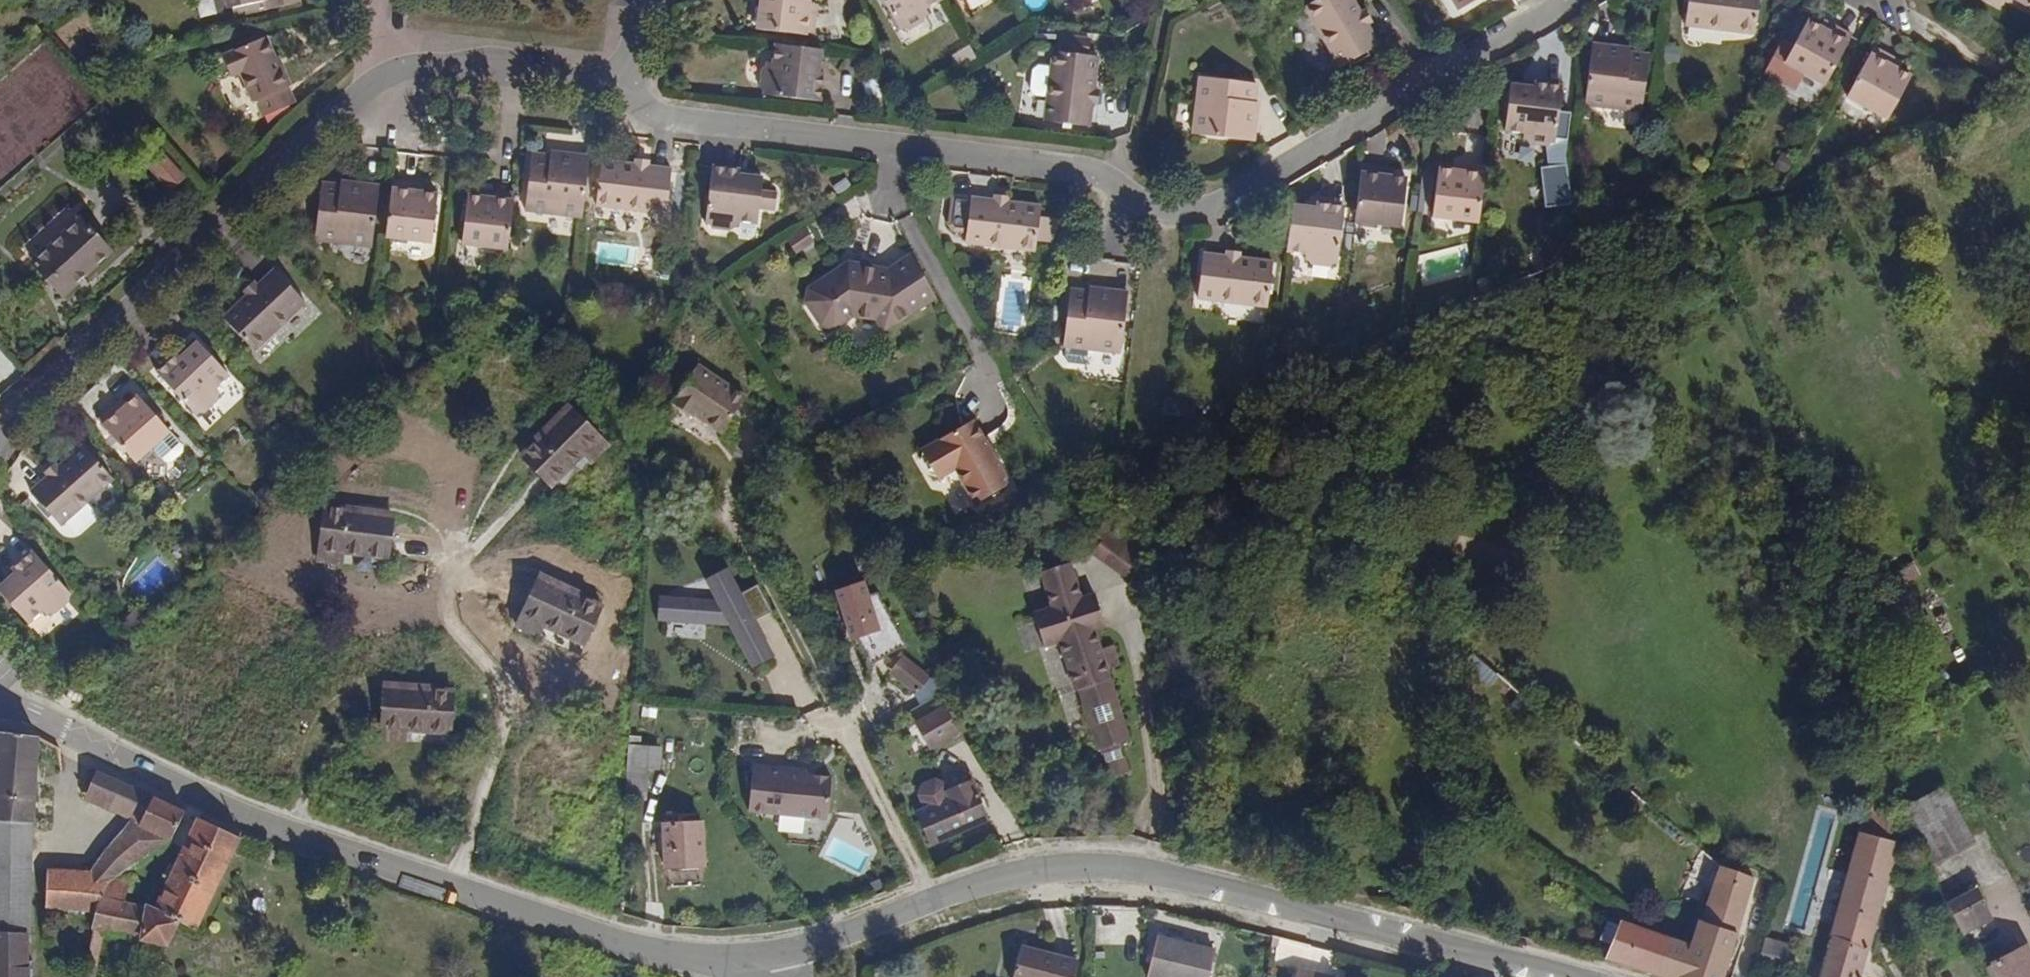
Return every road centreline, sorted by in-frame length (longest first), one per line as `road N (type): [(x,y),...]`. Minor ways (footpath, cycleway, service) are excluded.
road 1 (residential): [(595,105),(1083,173),(1139,207),(1190,220),(1232,207),(1581,0)]
road 2 (tertiary): [(1567,976),(1160,869),(1041,866),(734,968)]
road 3 (tertiary): [(734,968),(371,864),(0,711)]
road 4 (residential): [(0,437),(397,68)]
road 5 (residential): [(397,68),(528,81),(595,105)]
road 6 (residential): [(656,0),(636,14),(595,105)]

